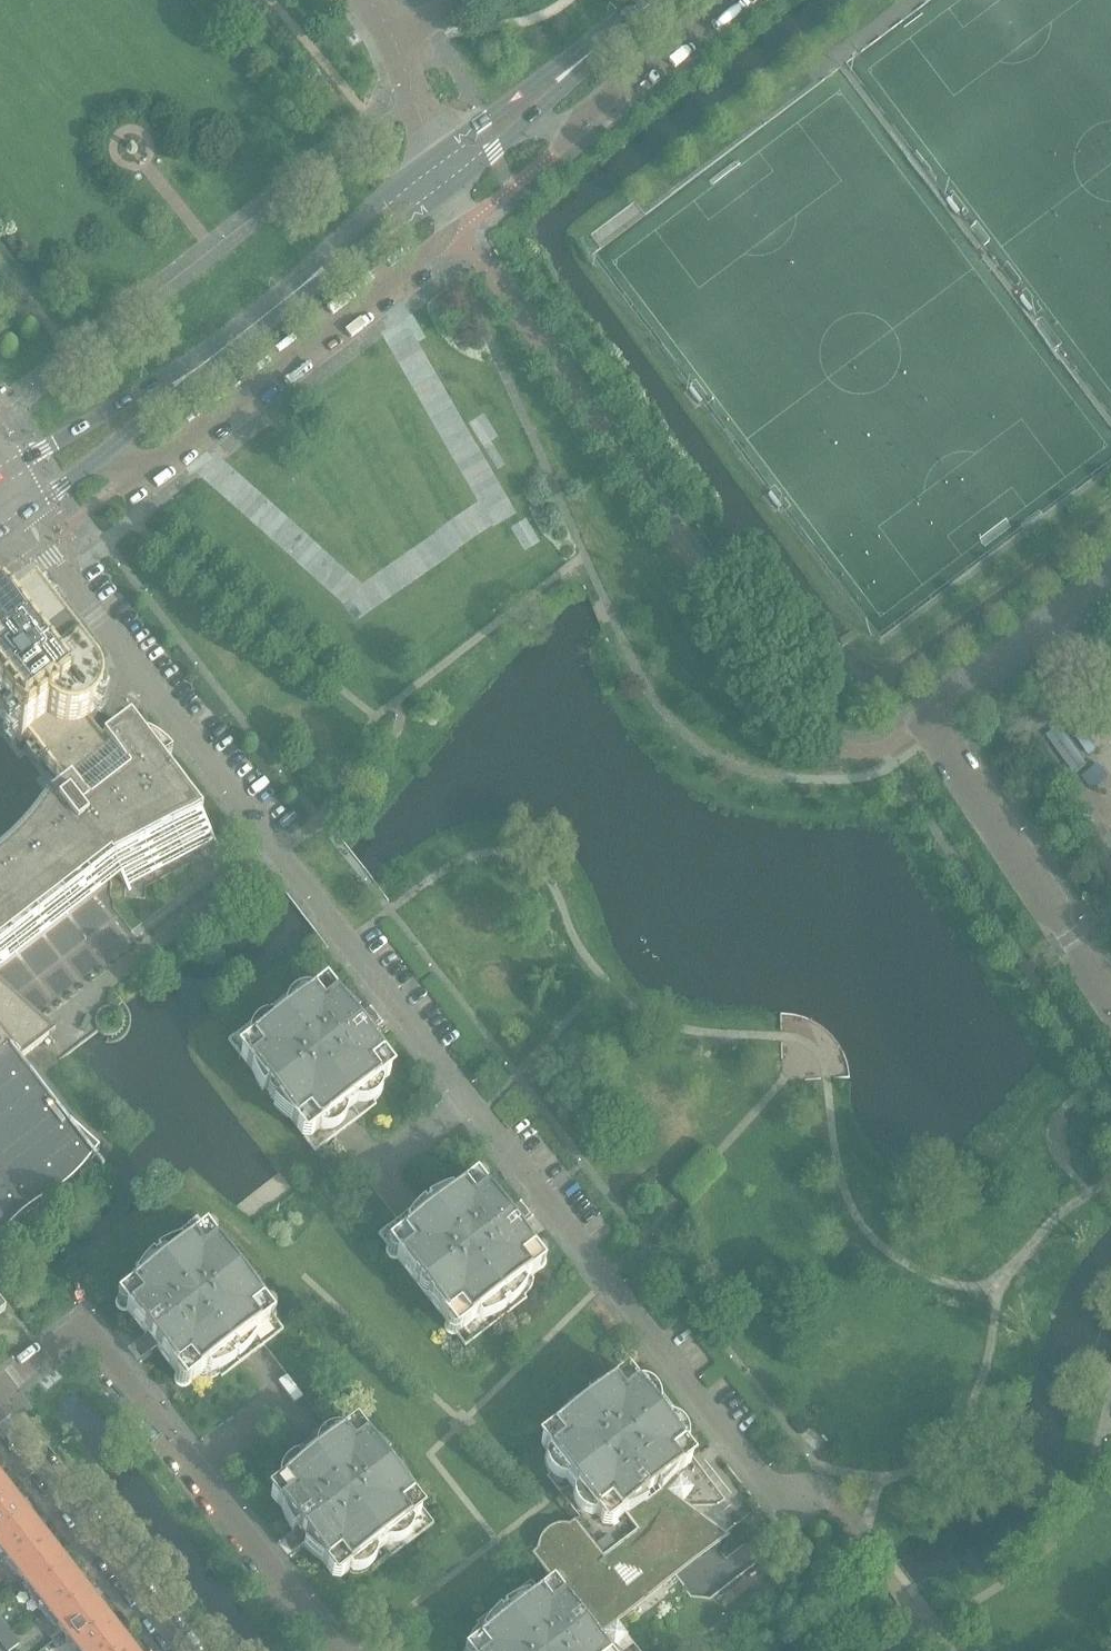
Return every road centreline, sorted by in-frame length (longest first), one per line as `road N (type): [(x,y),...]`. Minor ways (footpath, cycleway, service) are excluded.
road 1 (residential): [(773,1491),(18,521)]
road 2 (residential): [(335,1650),(84,1323)]
road 3 (secondary): [(310,279),(347,264),(496,152),(586,56)]
road 4 (residential): [(927,718),(1110,999)]
road 5 (residential): [(0,1412),(184,1650)]
road 6 (secondary): [(18,521),(101,458),(198,366)]
road 7 (secondary): [(198,366),(0,477)]
road 8 (residential): [(927,718),(1110,584)]
road 9 (secondary): [(586,56),(434,154)]
road 10 (secondary): [(434,154),(339,240),(310,279)]
road 11 (secondary): [(310,279),(198,366)]

